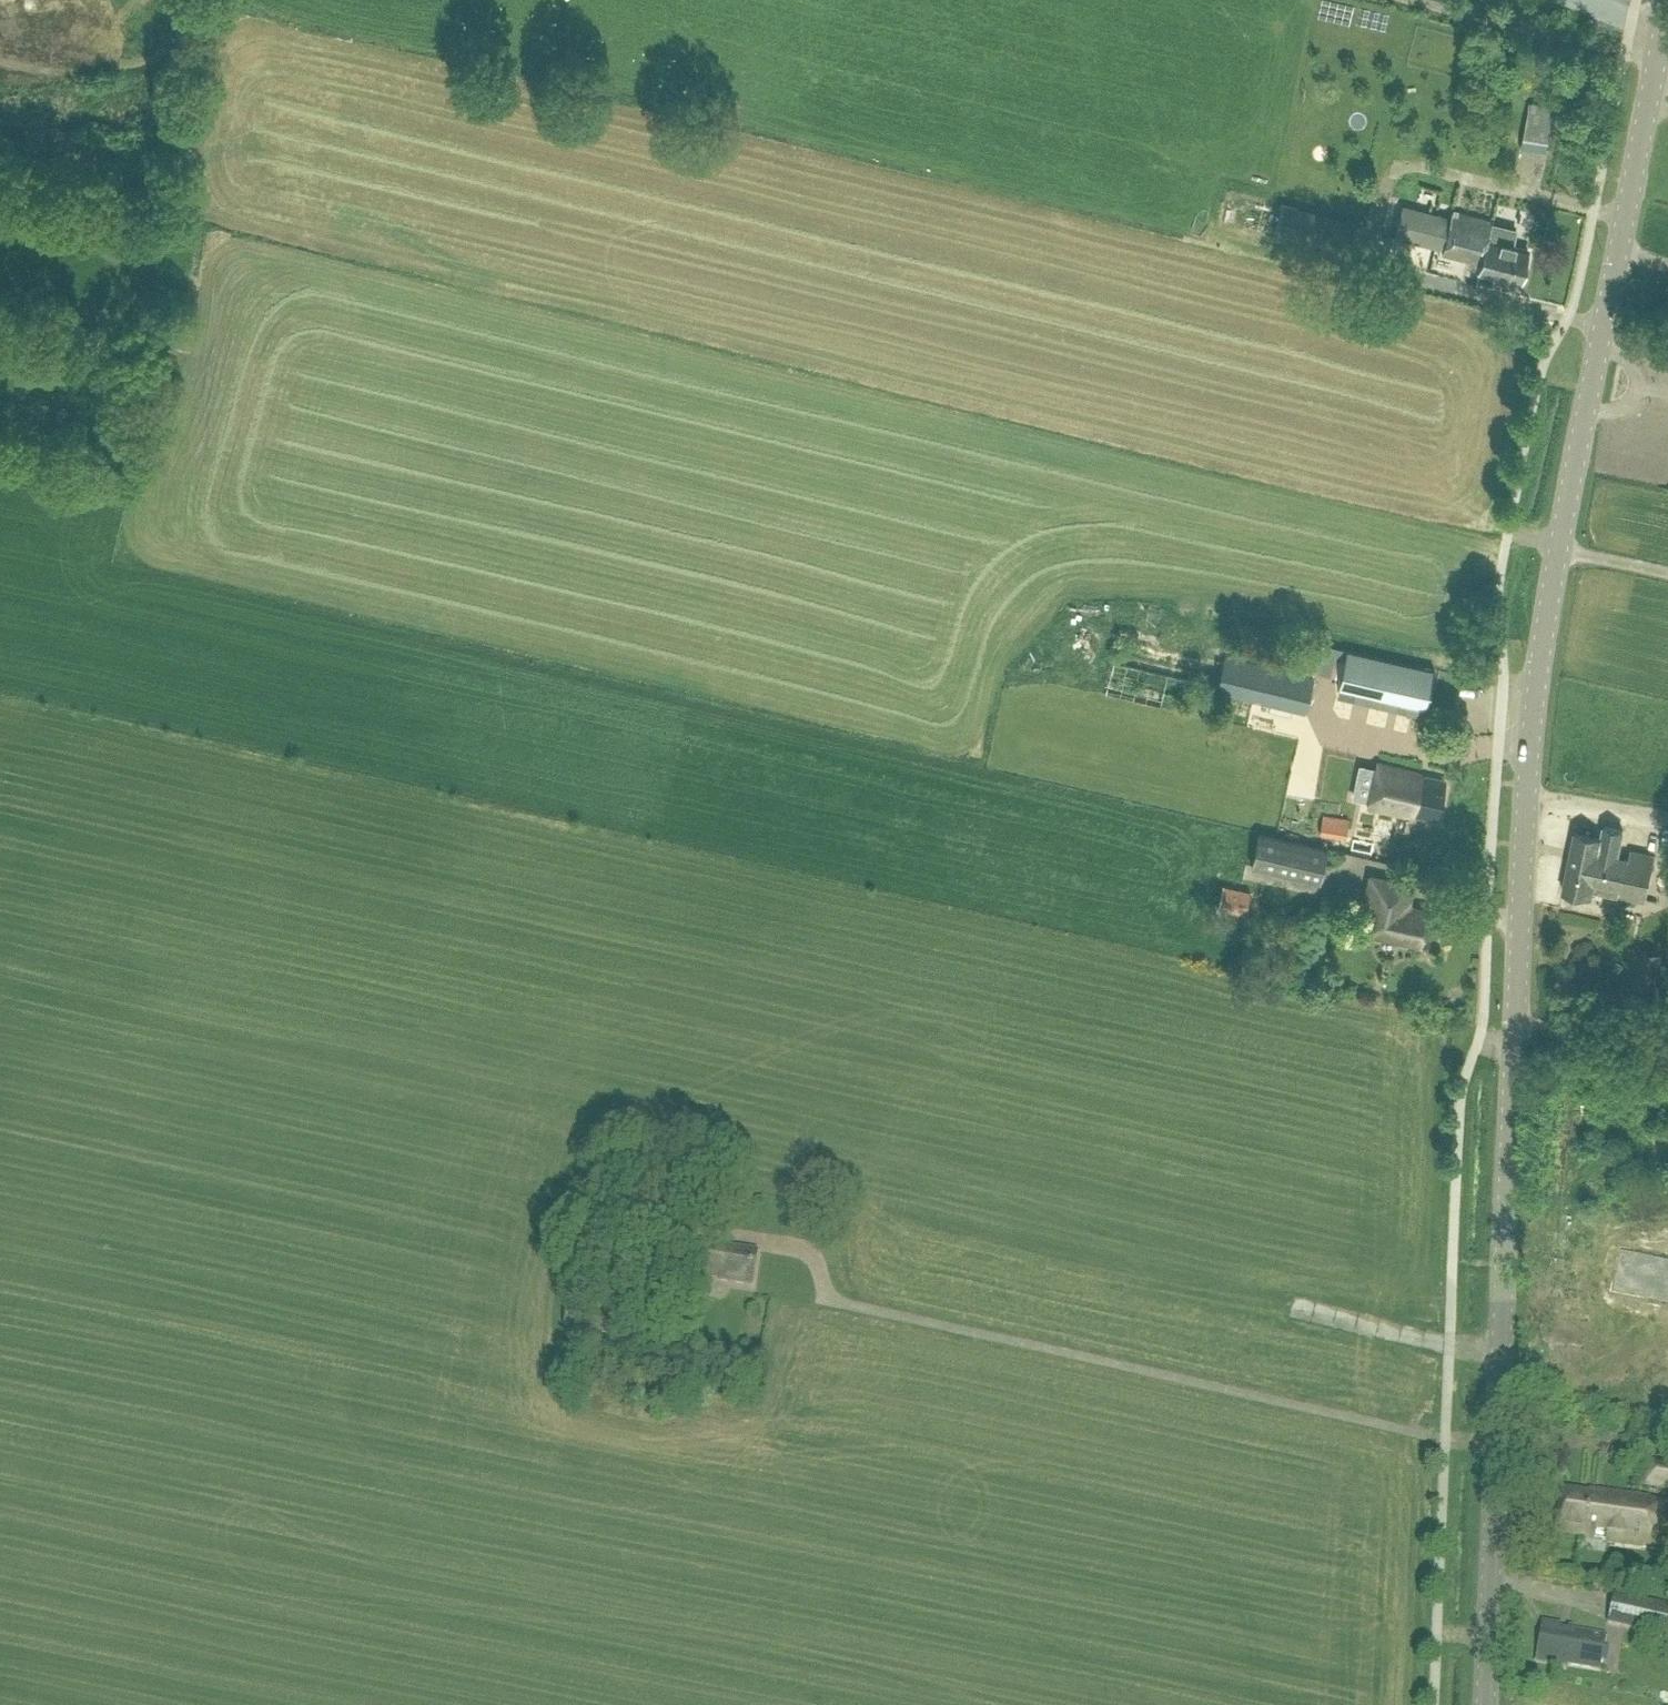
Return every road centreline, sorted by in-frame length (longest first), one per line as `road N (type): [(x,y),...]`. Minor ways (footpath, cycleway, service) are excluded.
road 1 (tertiary): [(1485,1704),(1525,795),(1556,544)]
road 2 (tertiary): [(1556,544),(1615,250)]
road 3 (tertiary): [(1615,250),(1650,81)]
road 4 (track): [(1525,795),(1667,816)]

